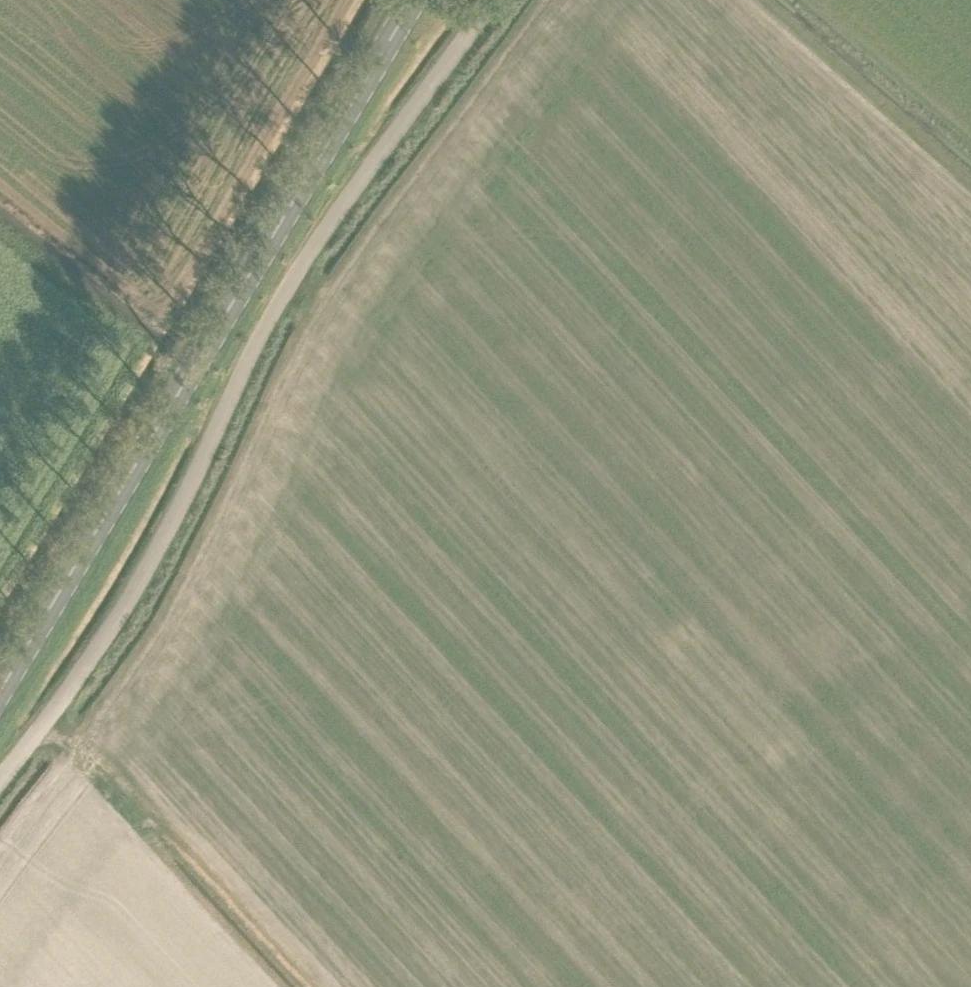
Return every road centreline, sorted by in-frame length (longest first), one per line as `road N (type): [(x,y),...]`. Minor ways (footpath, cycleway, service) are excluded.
road 1 (unclassified): [(0,779),(129,606),(225,406),(316,246),(496,0)]
road 2 (primary): [(0,698),(407,0)]

